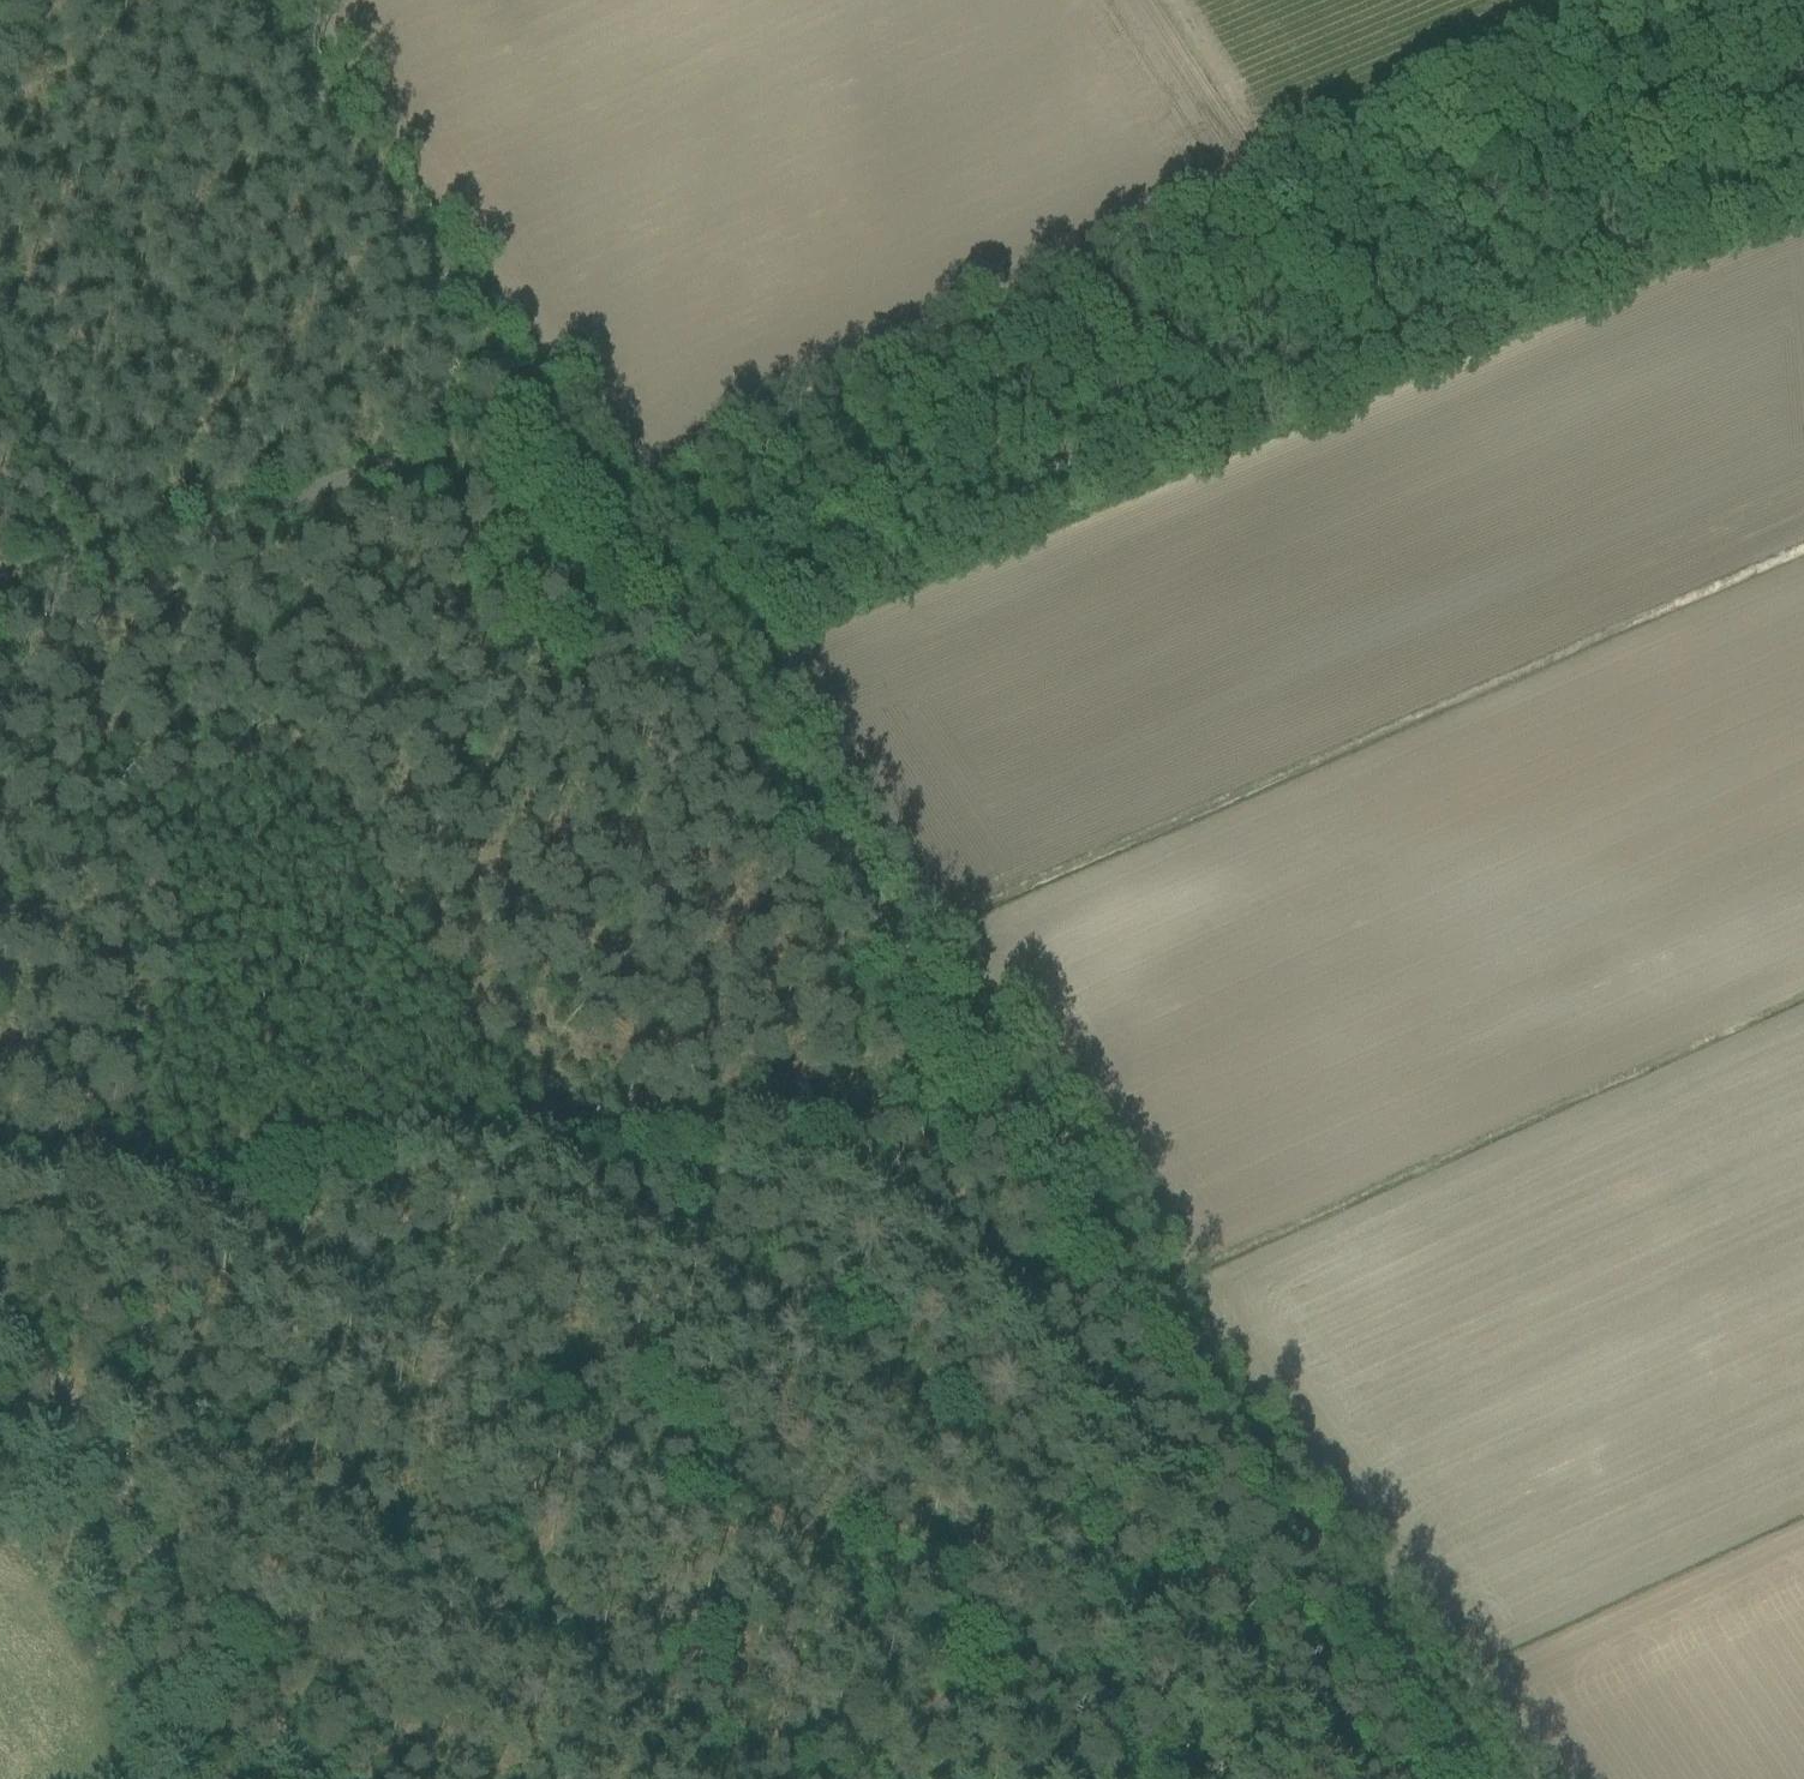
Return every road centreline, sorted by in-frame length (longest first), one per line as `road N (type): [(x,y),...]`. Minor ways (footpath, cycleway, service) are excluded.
road 1 (track): [(1491,1778),(272,0)]
road 2 (track): [(544,396),(0,588)]

